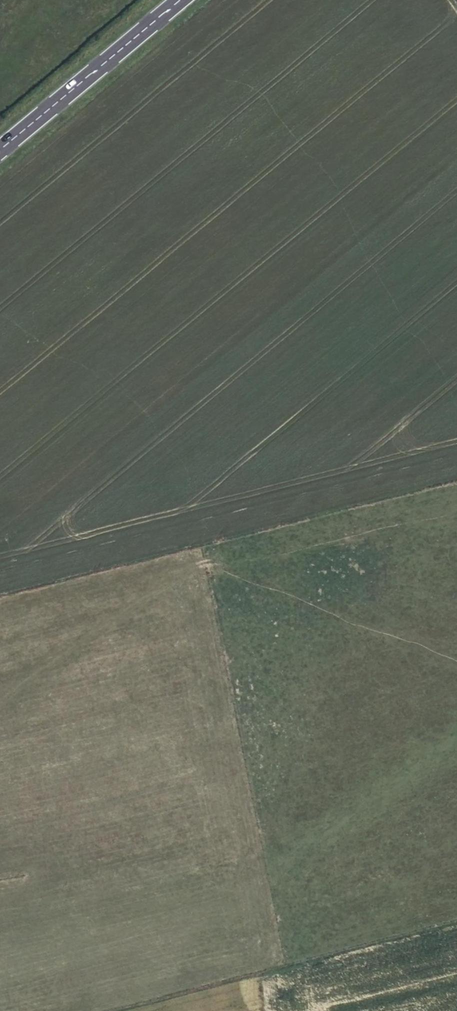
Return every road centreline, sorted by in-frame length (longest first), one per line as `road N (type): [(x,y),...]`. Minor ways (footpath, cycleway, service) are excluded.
road 1 (primary): [(0,150),(178,0)]

